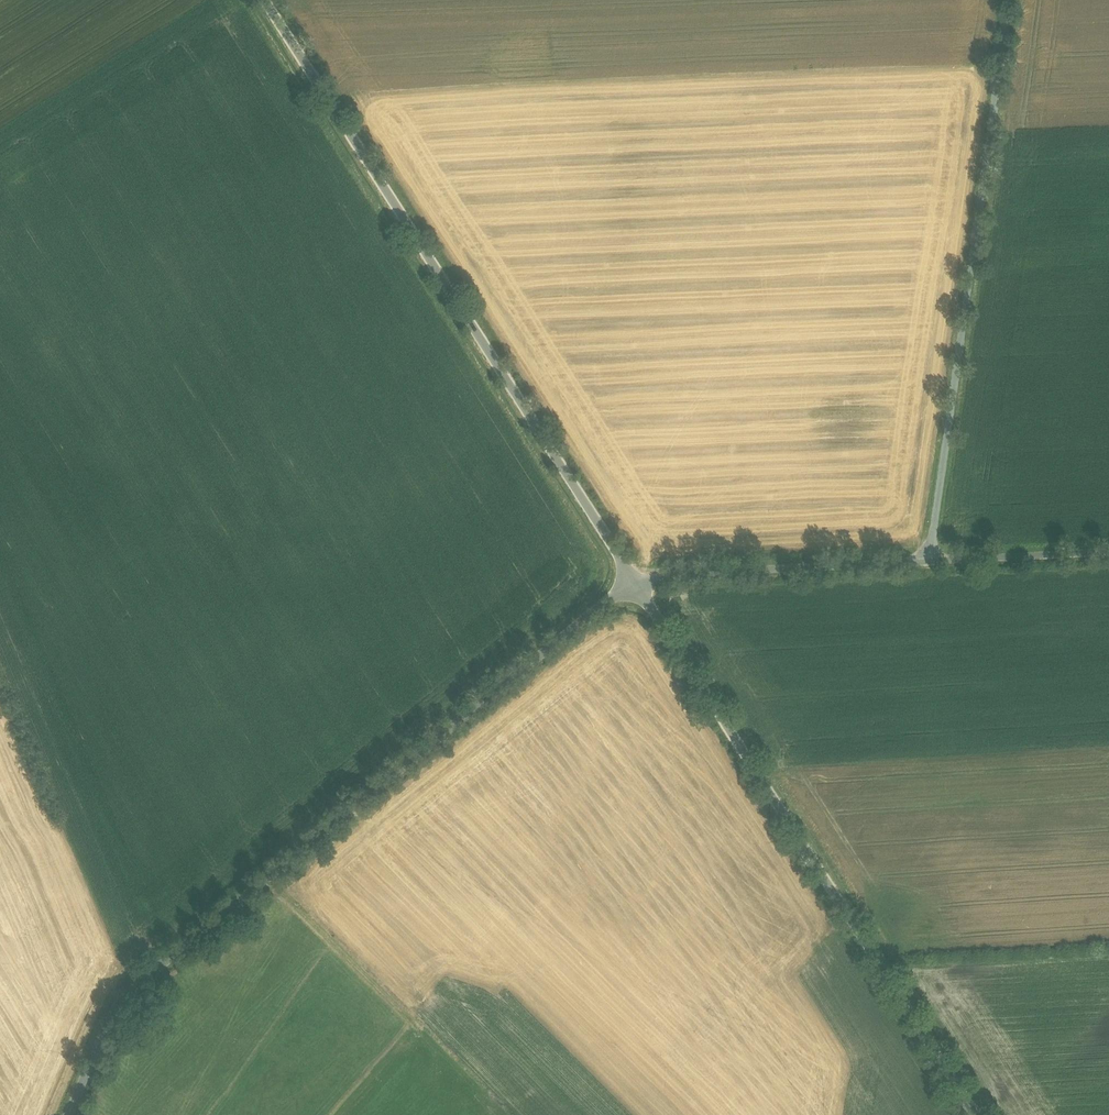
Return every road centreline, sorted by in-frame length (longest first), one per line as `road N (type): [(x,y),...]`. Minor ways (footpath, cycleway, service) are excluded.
road 1 (unclassified): [(631,585),(381,779),(115,1002),(66,1114)]
road 2 (unclassified): [(631,585),(258,0)]
road 3 (unclassified): [(973,1114),(631,585)]
road 4 (unclassified): [(1008,0),(927,557)]
road 5 (unclassified): [(927,557),(662,575),(631,585)]
road 6 (unclassified): [(1108,548),(927,557)]

